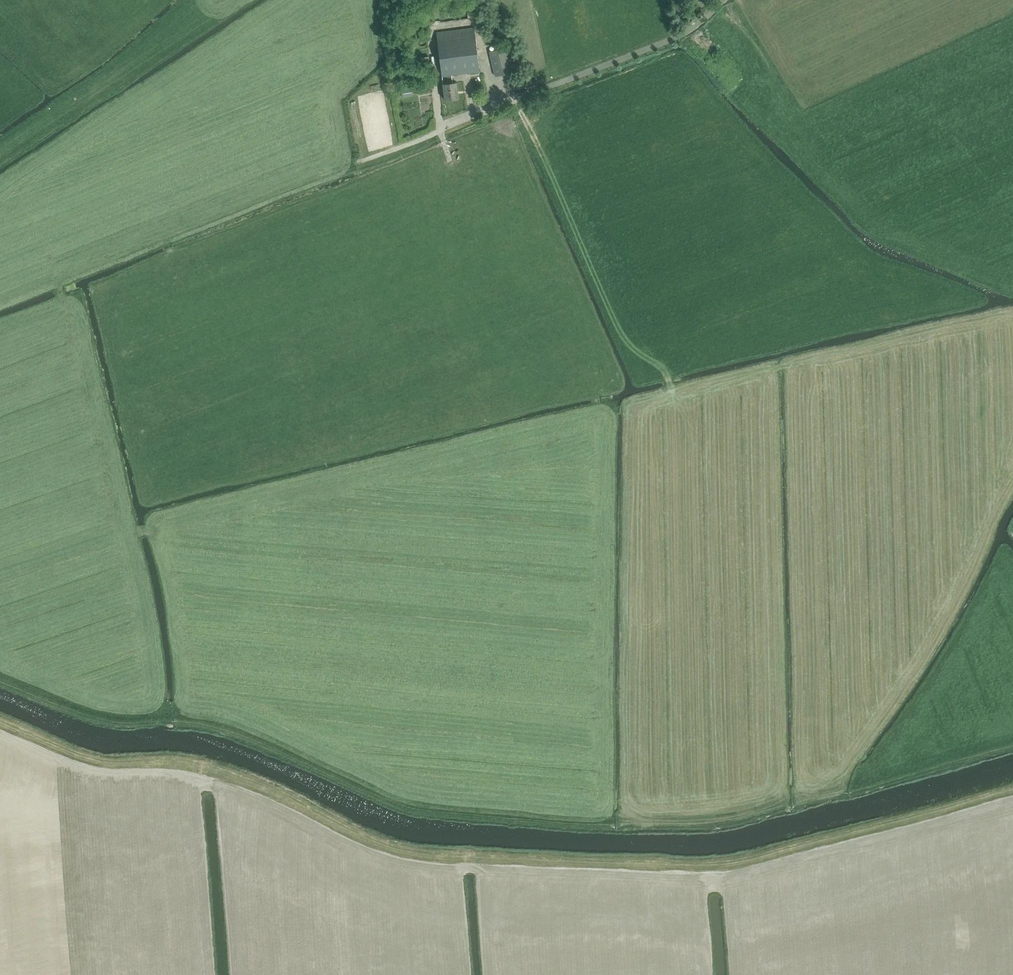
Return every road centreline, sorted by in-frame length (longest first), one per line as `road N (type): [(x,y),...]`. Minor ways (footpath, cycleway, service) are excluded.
road 1 (track): [(673,396),(668,372),(622,327),(525,119),(509,126)]
road 2 (track): [(450,160),(431,36)]

